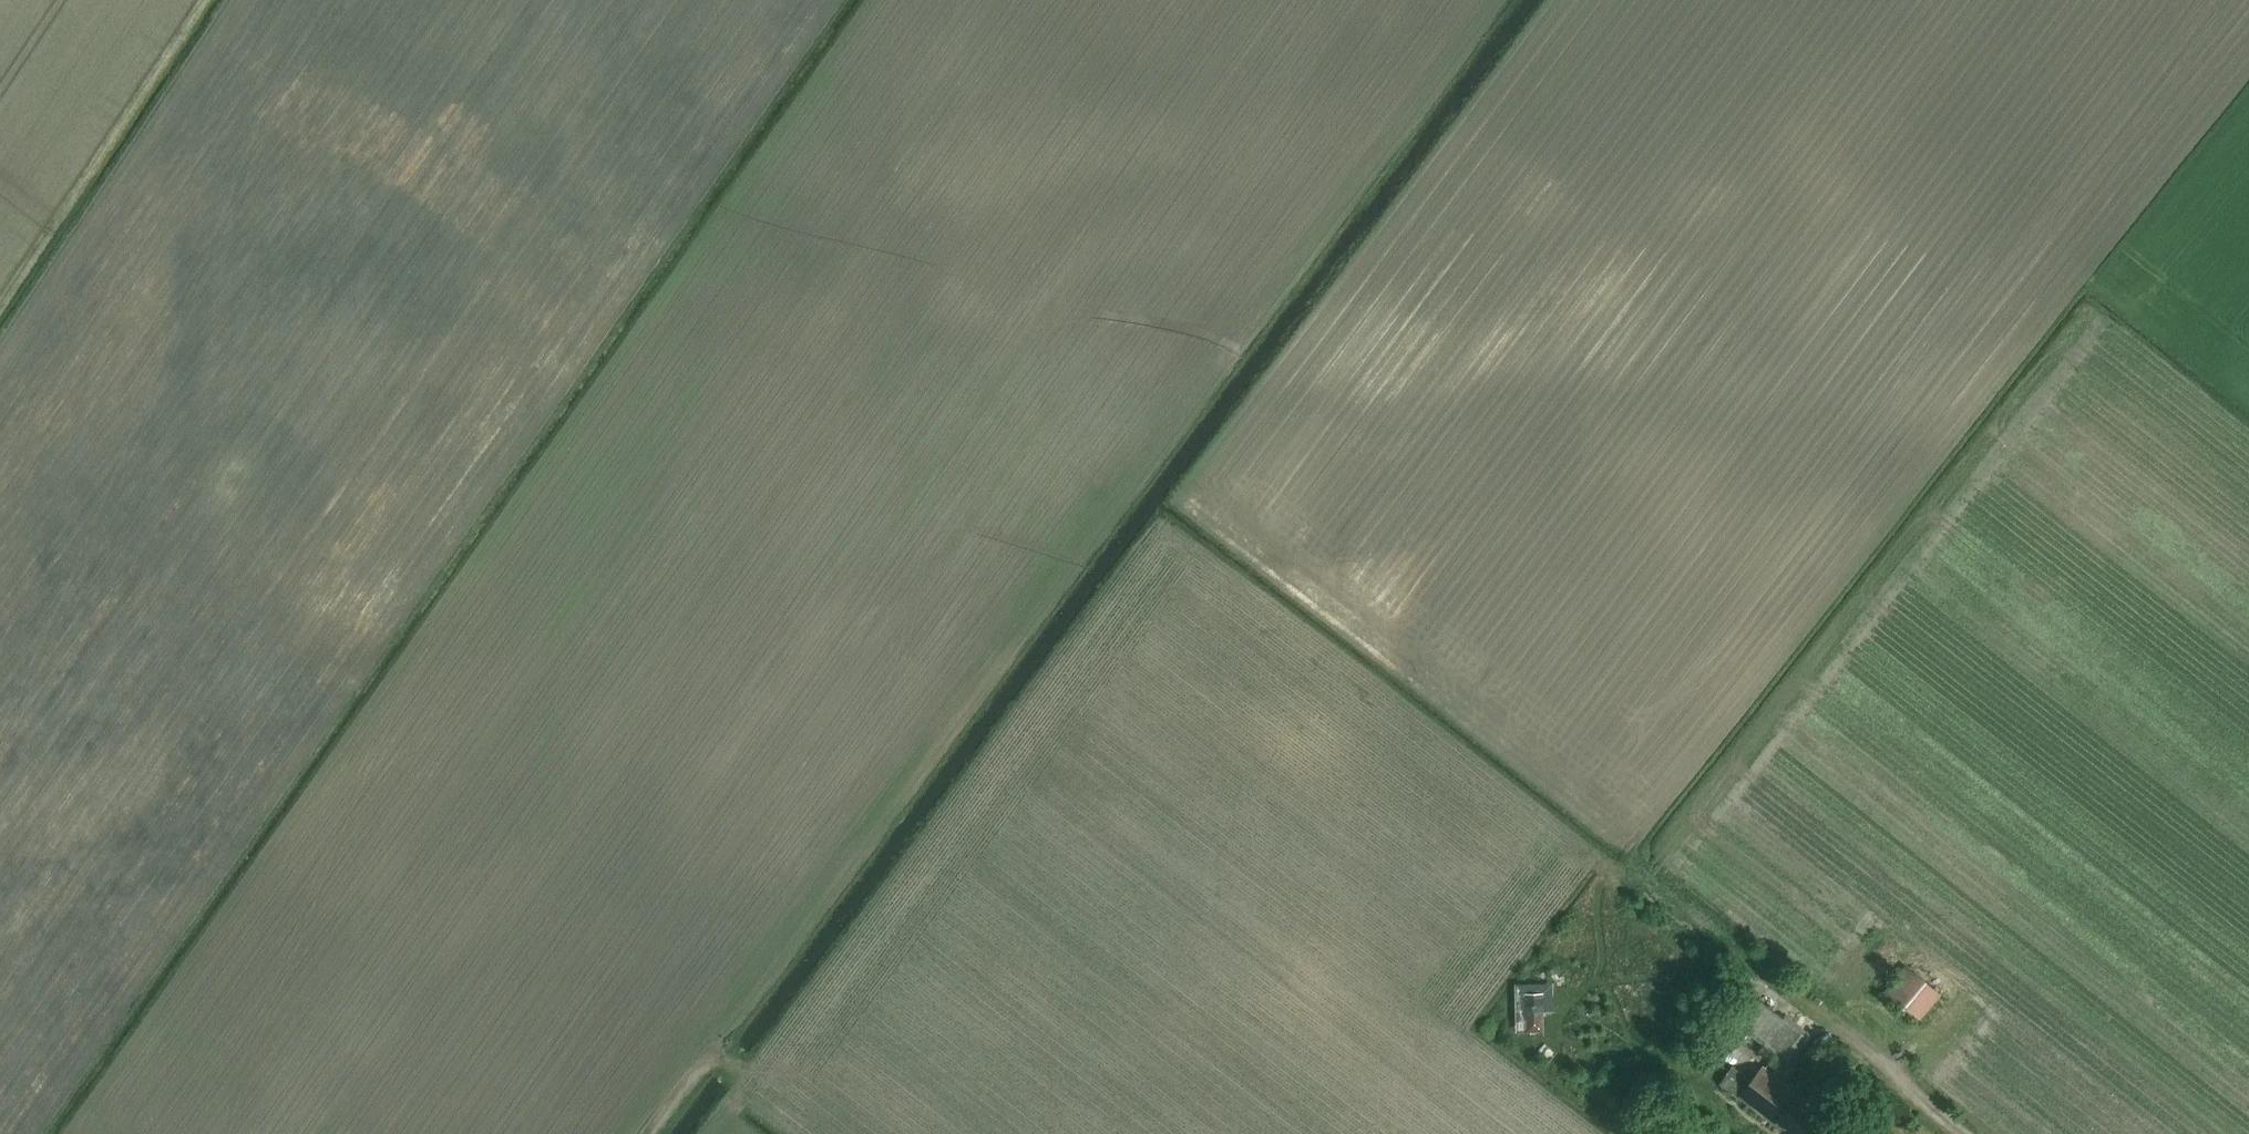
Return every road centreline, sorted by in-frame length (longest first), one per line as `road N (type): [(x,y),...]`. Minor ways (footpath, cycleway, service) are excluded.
road 1 (unclassified): [(1967,1133),(1832,1029)]

